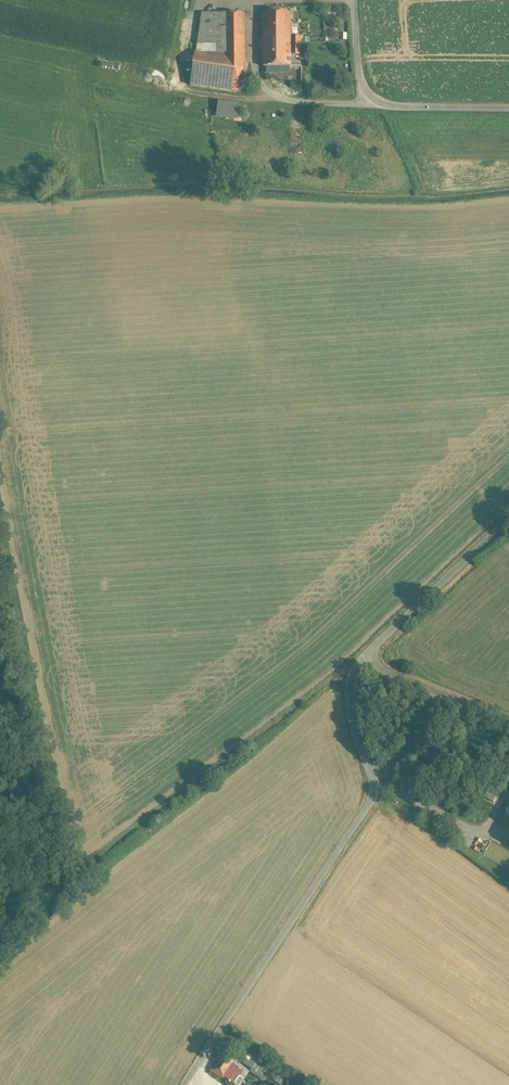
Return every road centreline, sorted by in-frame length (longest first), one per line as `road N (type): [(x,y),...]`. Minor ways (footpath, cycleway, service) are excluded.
road 1 (track): [(306,0),(197,9),(181,79),(196,91),(241,101),(371,102)]
road 2 (track): [(375,791),(181,1084)]
road 3 (track): [(508,527),(353,674),(352,724),(375,791)]
road 4 (track): [(369,652),(508,713)]
road 5 (unclassified): [(371,102),(508,106)]
road 6 (track): [(375,791),(445,687)]

